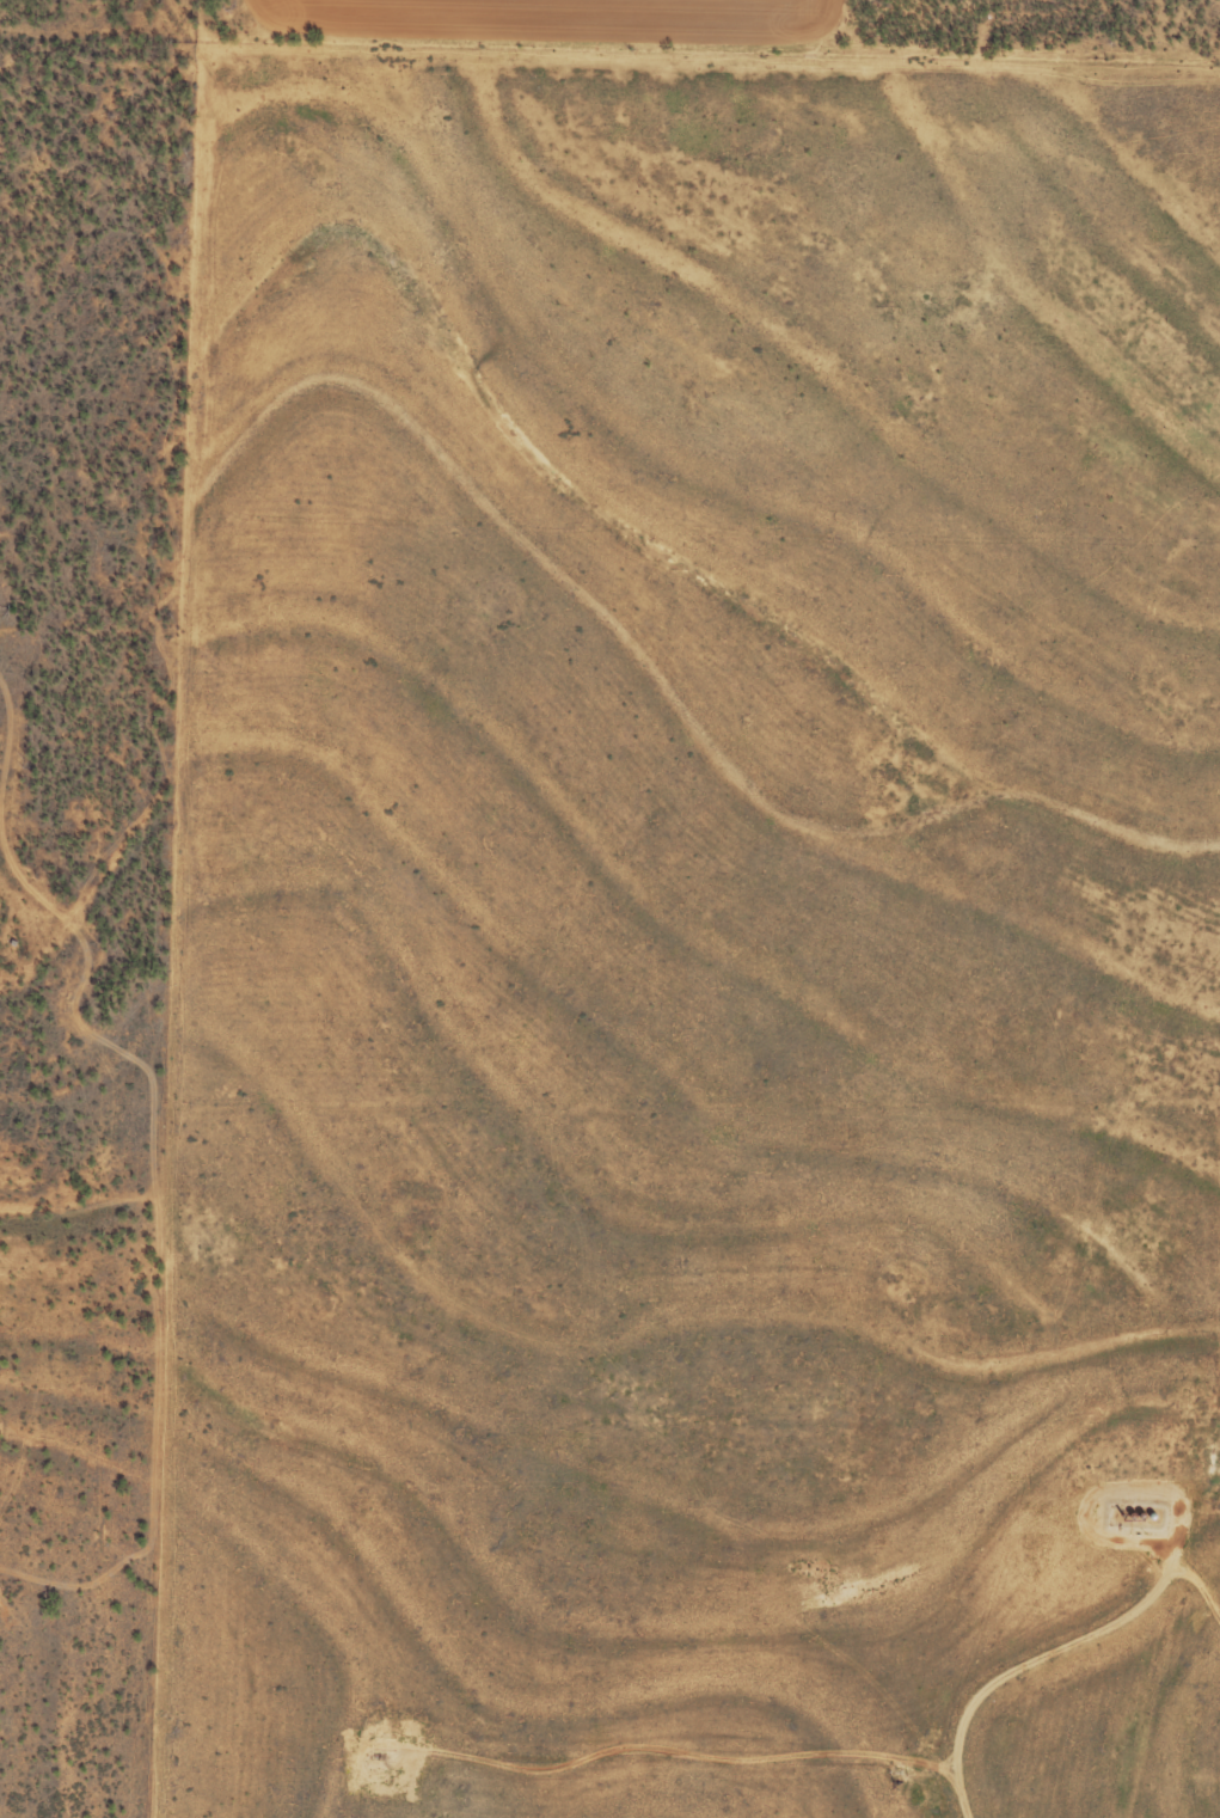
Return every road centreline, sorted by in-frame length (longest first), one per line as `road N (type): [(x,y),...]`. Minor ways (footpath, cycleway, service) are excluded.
road 1 (track): [(1006,1817),(991,1780),(999,1695),(1068,1603)]

